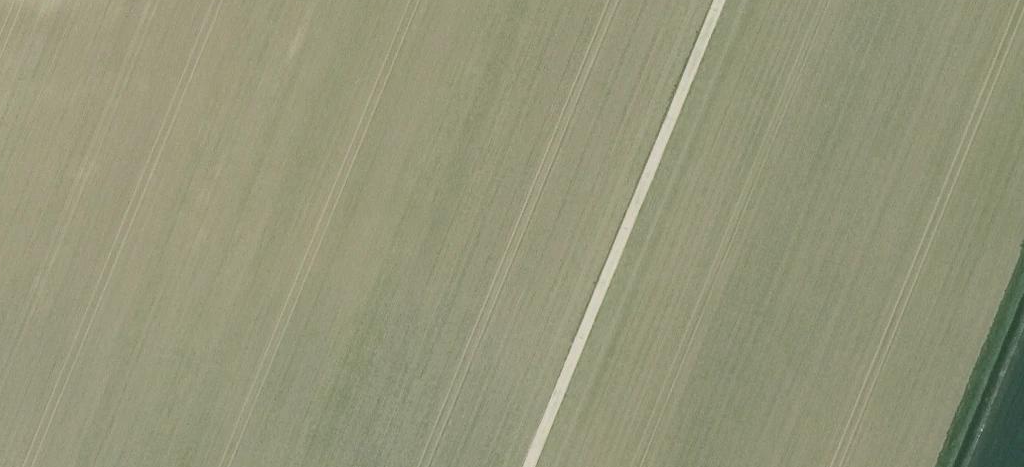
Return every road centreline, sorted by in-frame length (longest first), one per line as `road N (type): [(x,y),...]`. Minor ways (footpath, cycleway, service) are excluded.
road 1 (track): [(529,466),(719,0)]

